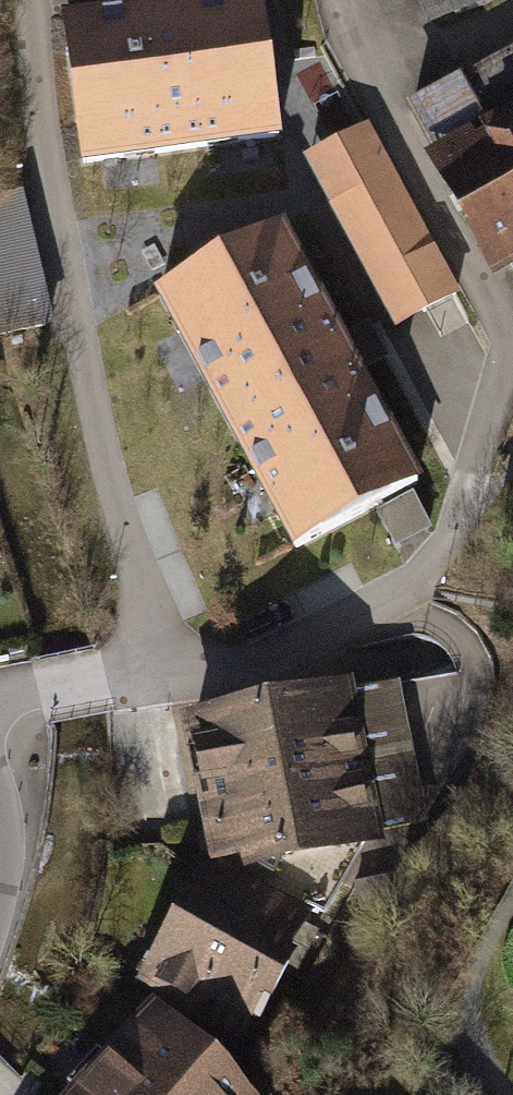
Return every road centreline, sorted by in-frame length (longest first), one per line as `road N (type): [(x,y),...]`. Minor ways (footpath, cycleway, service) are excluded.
road 1 (residential): [(195,669),(68,224),(29,0)]
road 2 (residential): [(195,669),(283,659),(416,587)]
road 3 (residential): [(0,700),(195,669)]

